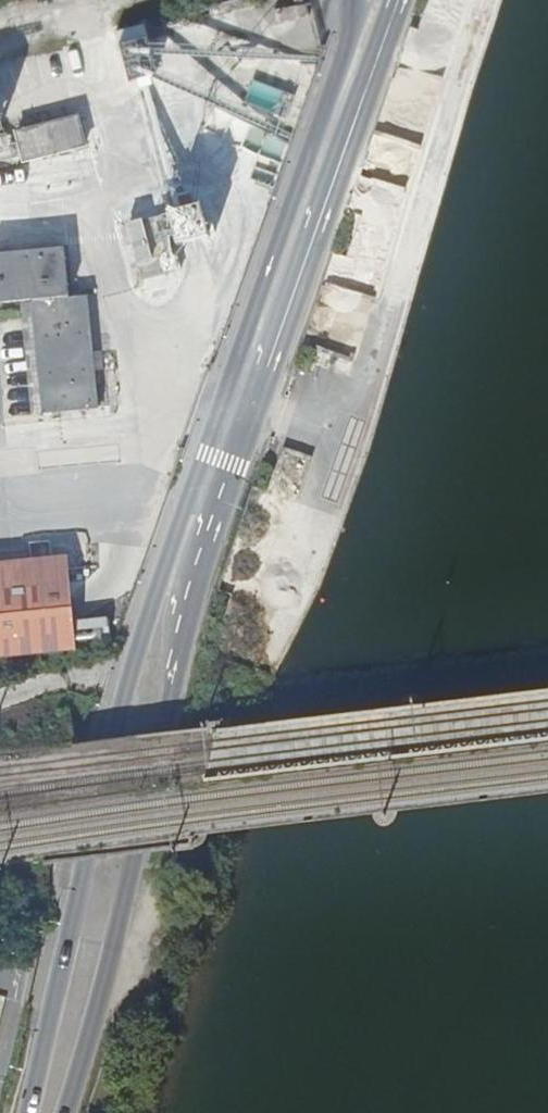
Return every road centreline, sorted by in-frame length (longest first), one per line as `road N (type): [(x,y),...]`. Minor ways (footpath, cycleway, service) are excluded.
road 1 (secondary): [(234,412),(207,455),(148,631),(31,1112)]
road 2 (secondary): [(65,1112),(127,900),(185,612),(233,464),(234,412)]
road 3 (secondary): [(234,412),(368,29)]

